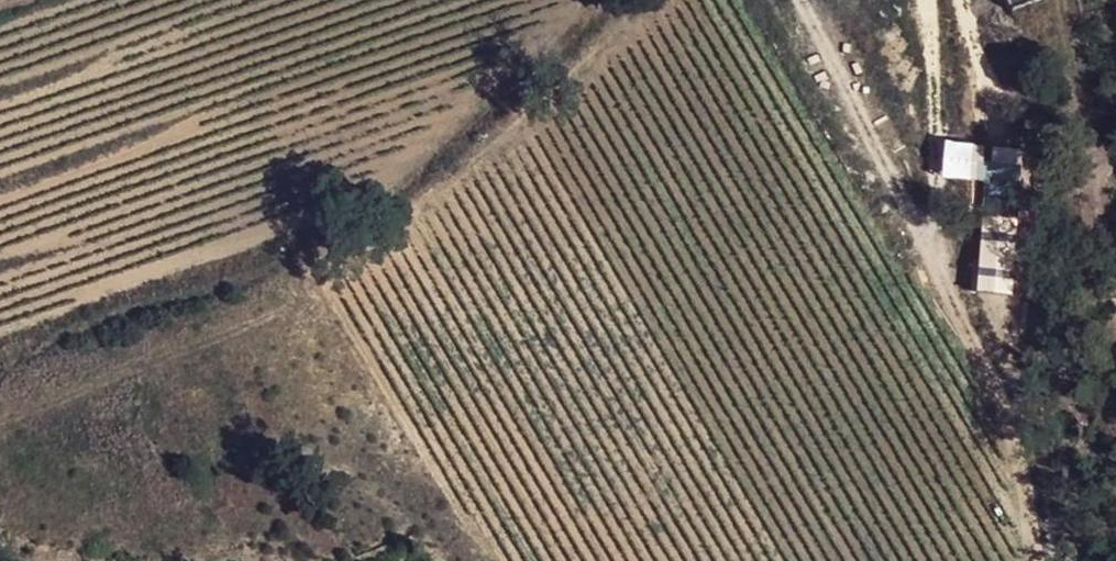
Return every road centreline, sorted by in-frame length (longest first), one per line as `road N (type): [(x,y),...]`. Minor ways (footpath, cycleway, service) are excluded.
road 1 (track): [(0,362),(406,190),(460,150),(607,0)]

